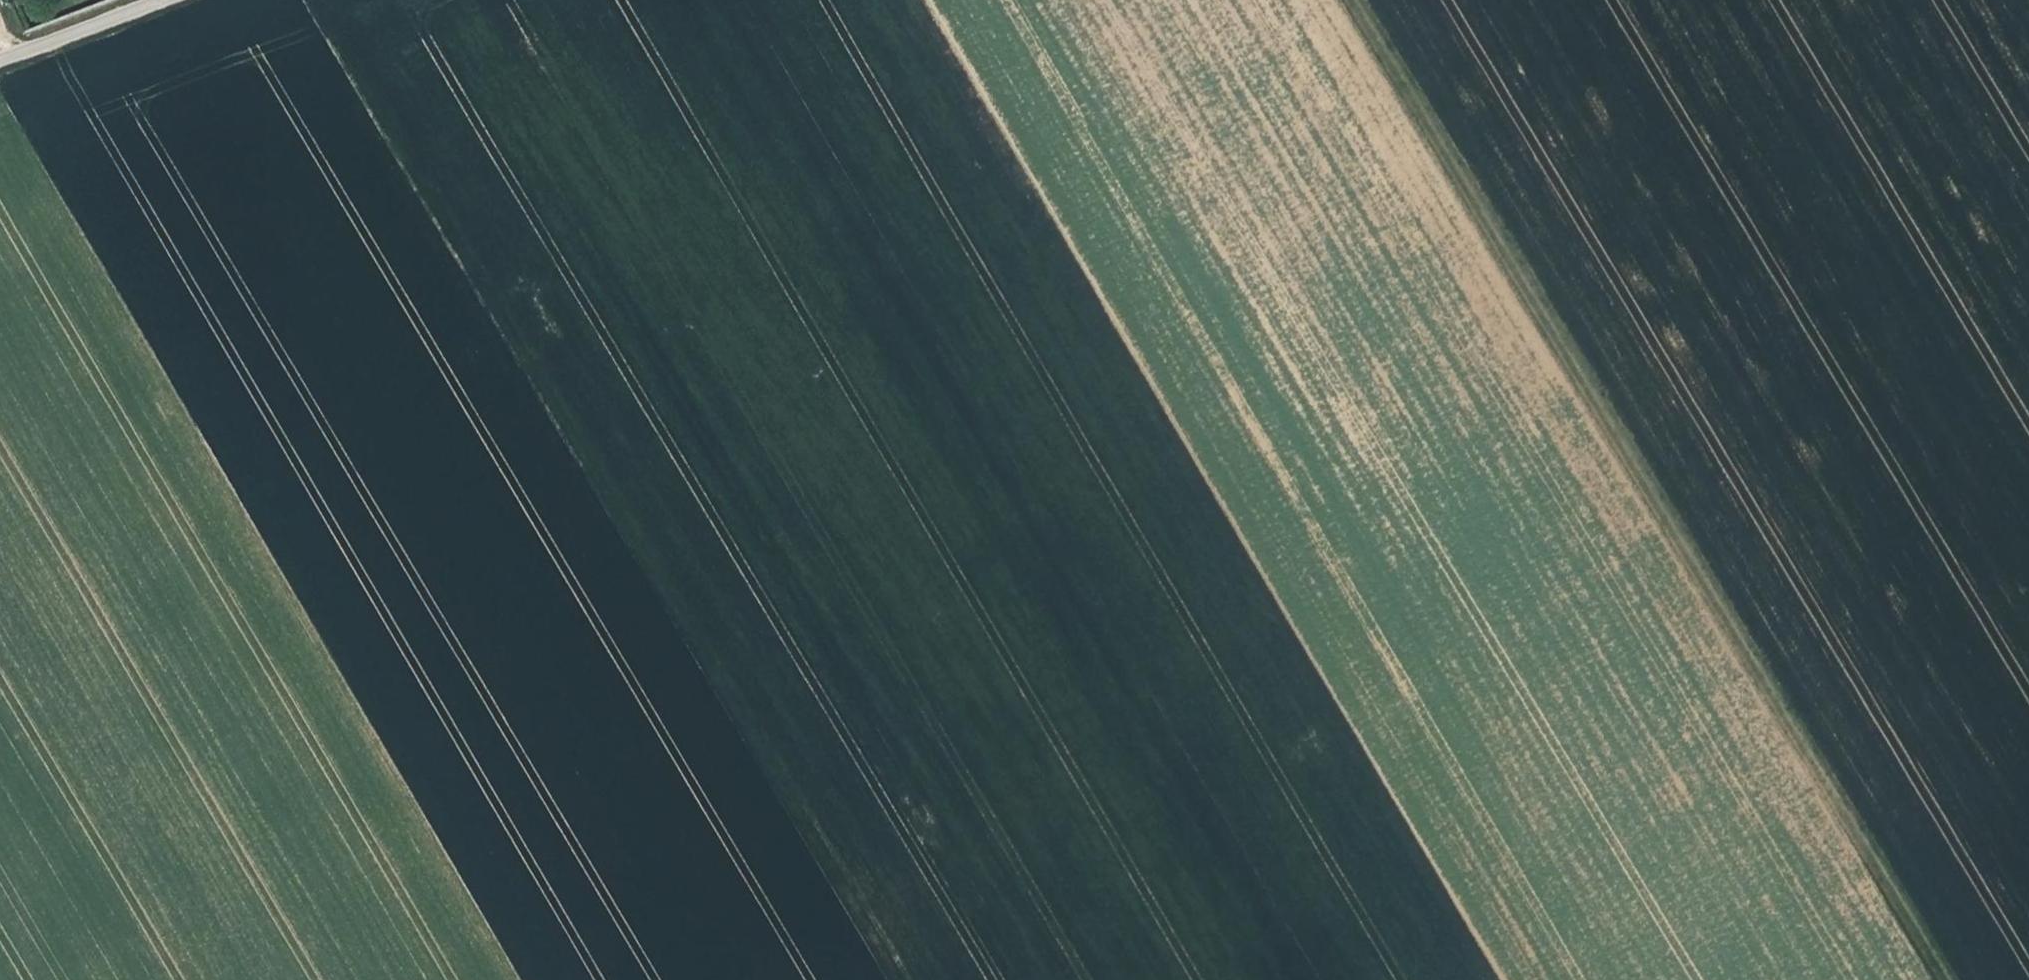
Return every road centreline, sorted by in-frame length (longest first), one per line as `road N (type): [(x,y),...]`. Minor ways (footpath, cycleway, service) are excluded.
road 1 (track): [(1357,0),(1567,339),(1939,979)]
road 2 (unclassified): [(0,60),(168,0)]

